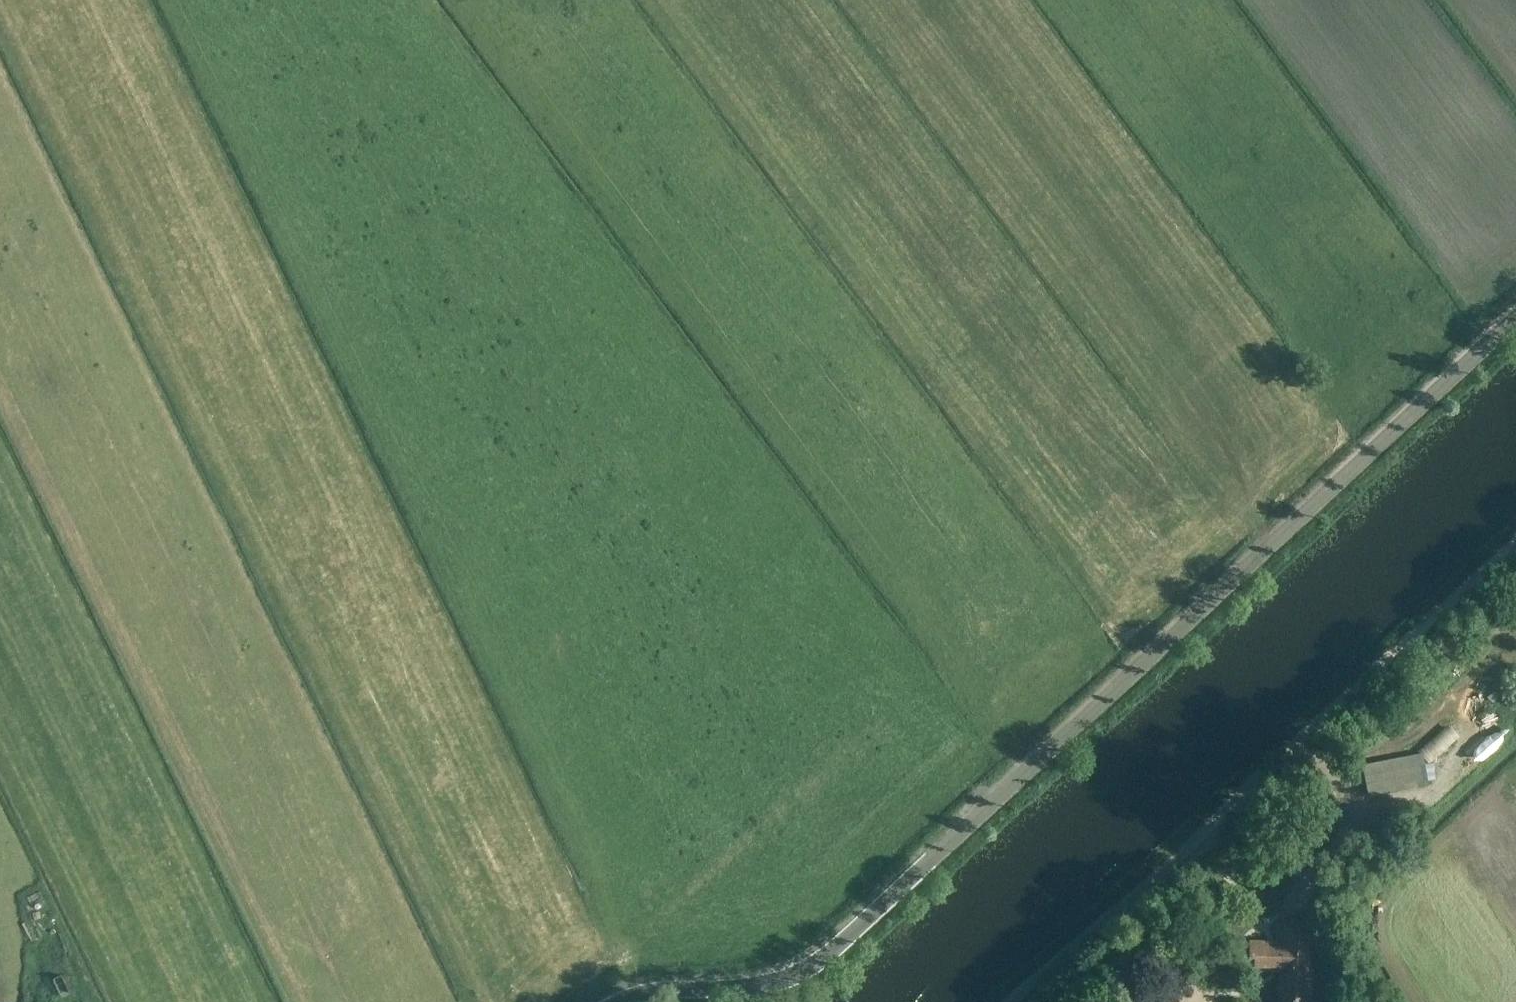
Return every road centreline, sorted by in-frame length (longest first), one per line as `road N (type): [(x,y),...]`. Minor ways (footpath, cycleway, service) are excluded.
road 1 (unclassified): [(615,1001),(665,988),(766,985),(813,965),(1515,319)]
road 2 (track): [(1009,1001),(1515,542)]

